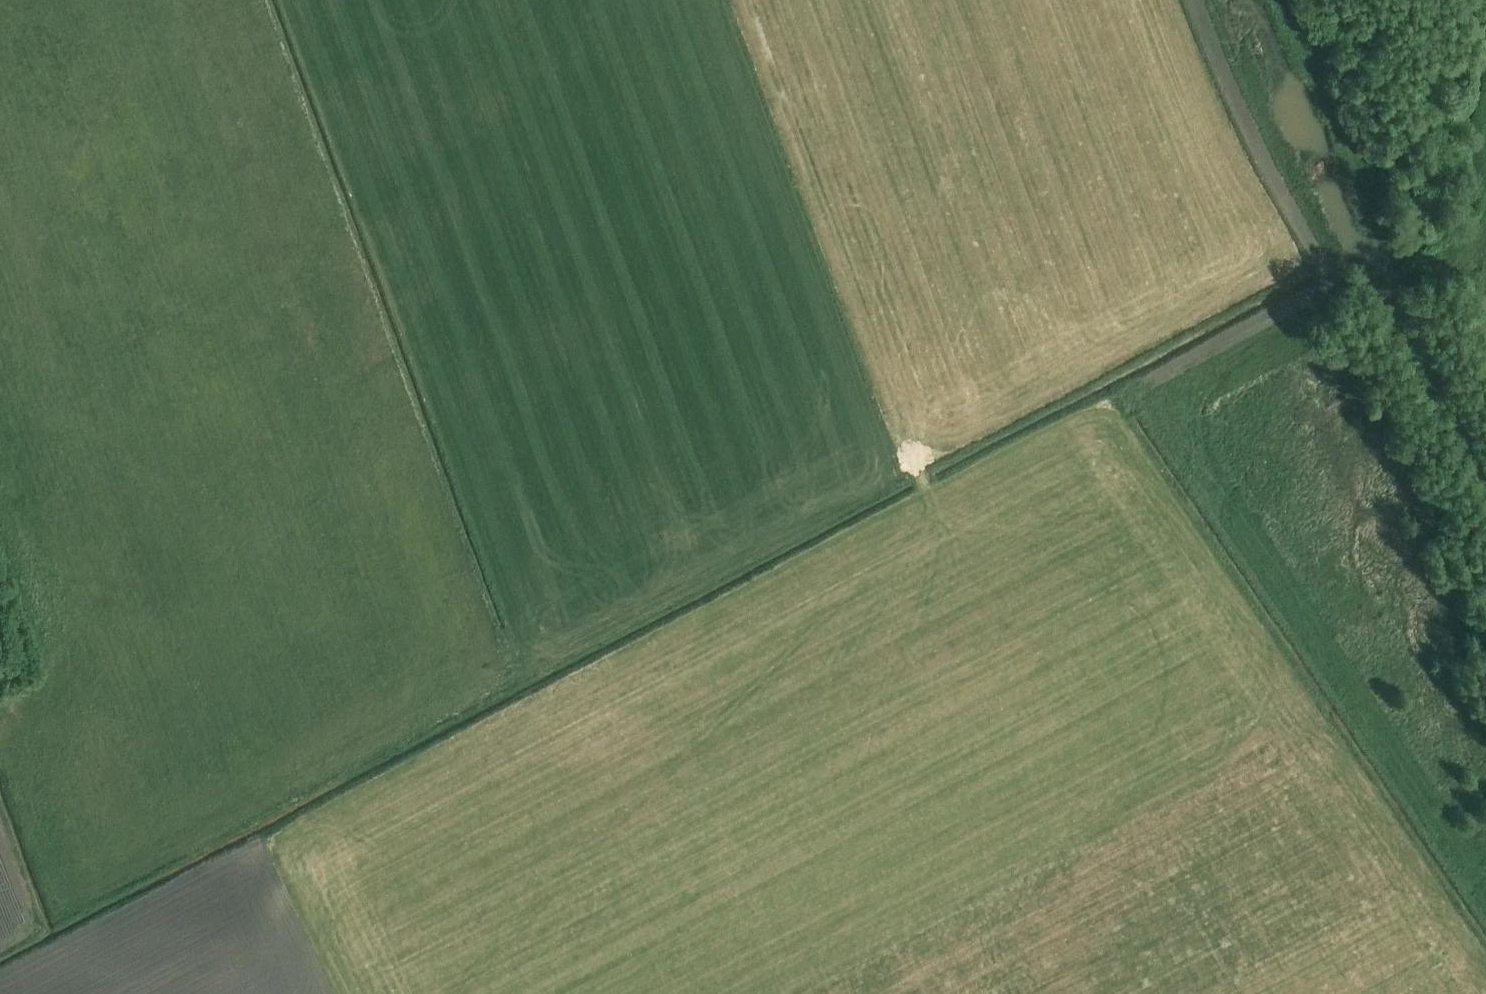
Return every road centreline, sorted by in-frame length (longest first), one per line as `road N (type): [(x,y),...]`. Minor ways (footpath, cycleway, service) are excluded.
road 1 (track): [(1485,882),(1185,413),(1182,393),(1200,372),(1283,322),(1330,254),(1214,0)]
road 2 (track): [(1279,0),(1414,262)]

